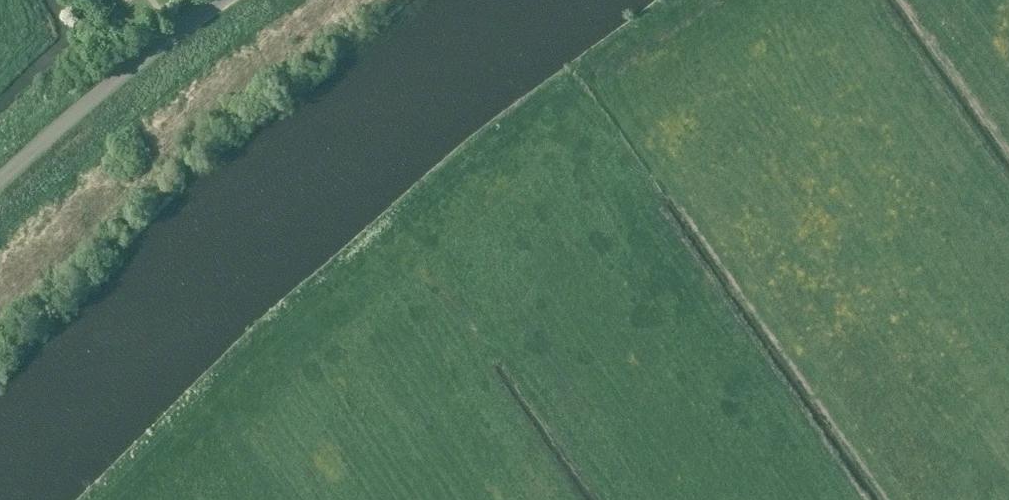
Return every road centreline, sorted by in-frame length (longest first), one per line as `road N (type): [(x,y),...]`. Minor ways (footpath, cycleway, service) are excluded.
road 1 (unclassified): [(0,181),(92,98),(222,0)]

